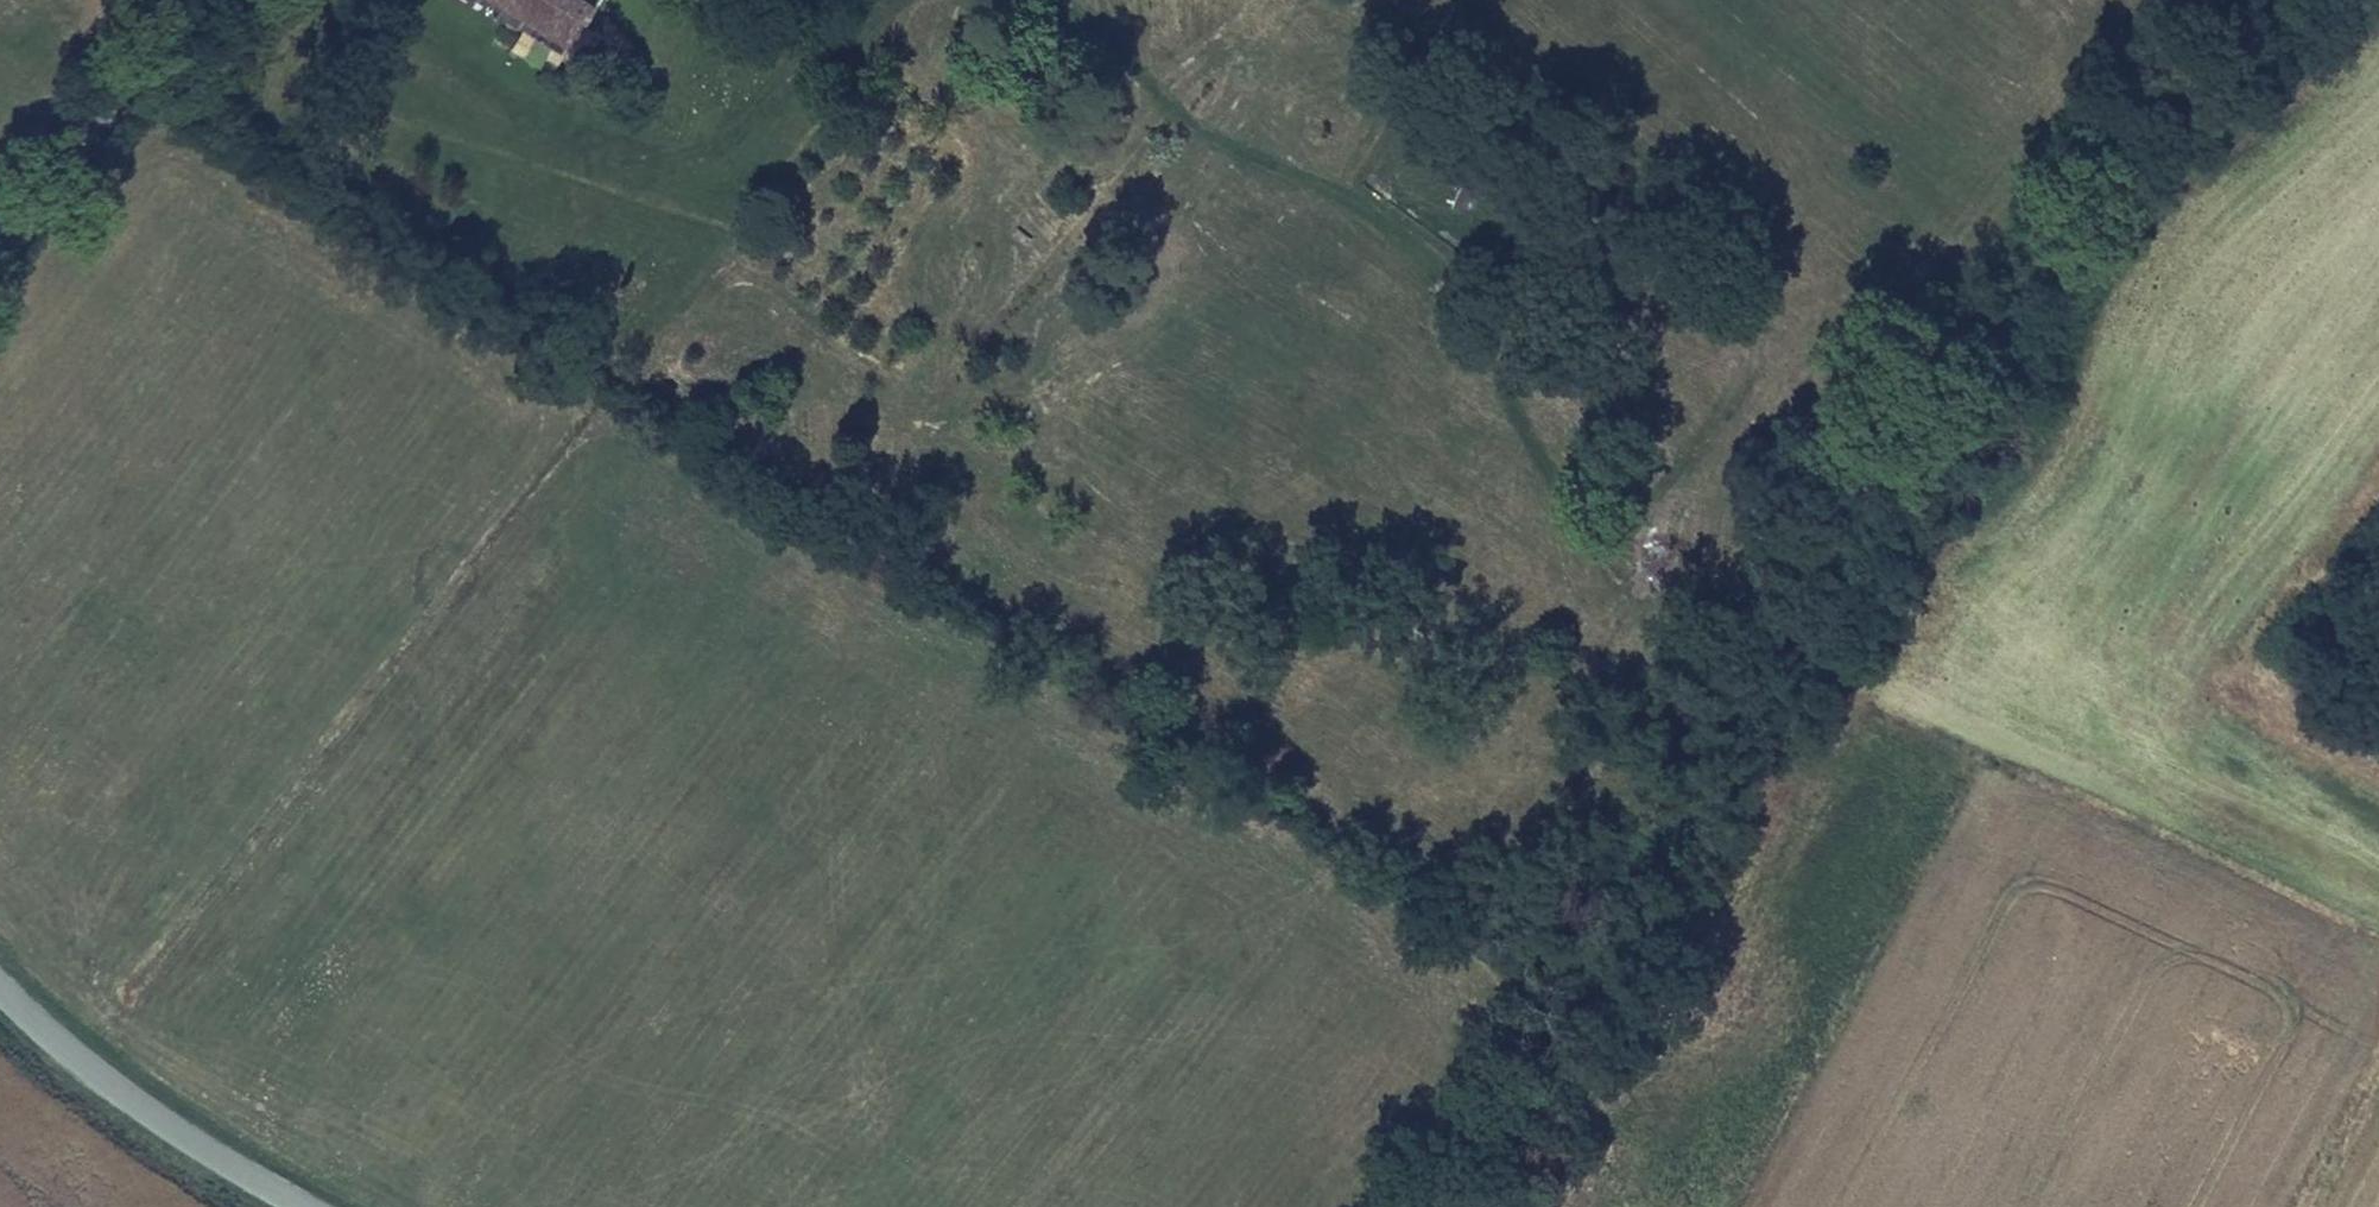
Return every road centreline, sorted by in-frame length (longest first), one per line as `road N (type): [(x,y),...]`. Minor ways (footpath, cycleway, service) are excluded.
road 1 (unclassified): [(294,1206),(121,1098),(0,996)]
road 2 (unclassified): [(0,246),(192,0)]

